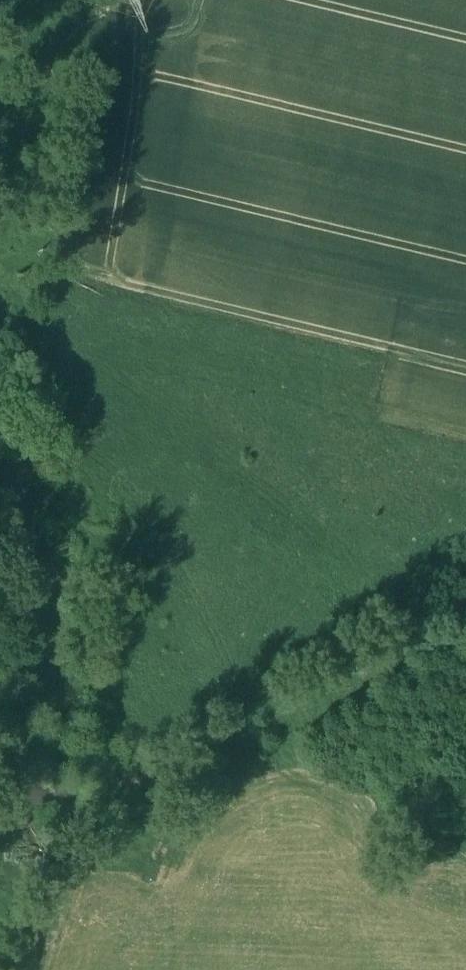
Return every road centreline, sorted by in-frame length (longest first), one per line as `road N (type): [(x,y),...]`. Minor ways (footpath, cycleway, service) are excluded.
road 1 (track): [(214,728),(289,774),(465,848)]

